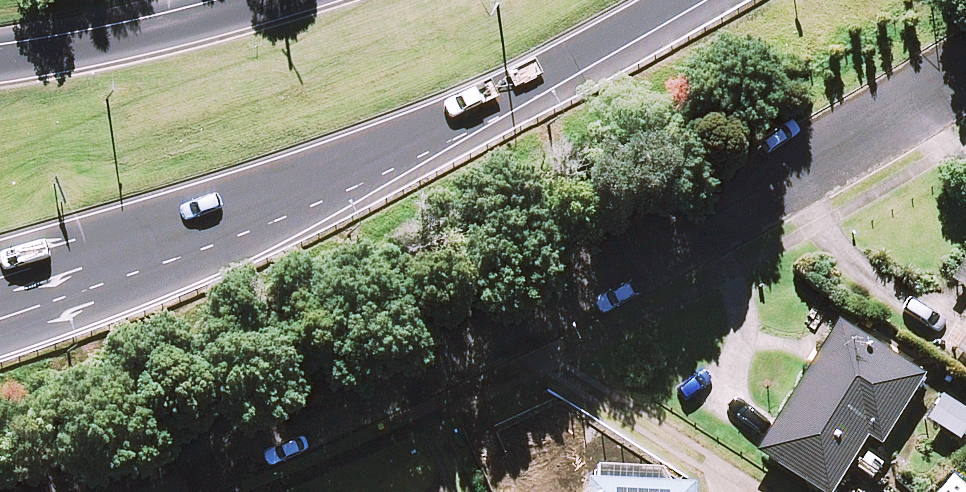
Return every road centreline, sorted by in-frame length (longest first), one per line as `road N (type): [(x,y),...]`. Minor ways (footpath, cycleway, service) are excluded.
road 1 (residential): [(965,68),(620,266),(116,491)]
road 2 (trunk): [(676,0),(543,77),(336,171),(0,300)]
road 3 (trunk): [(0,62),(142,36),(274,0)]

